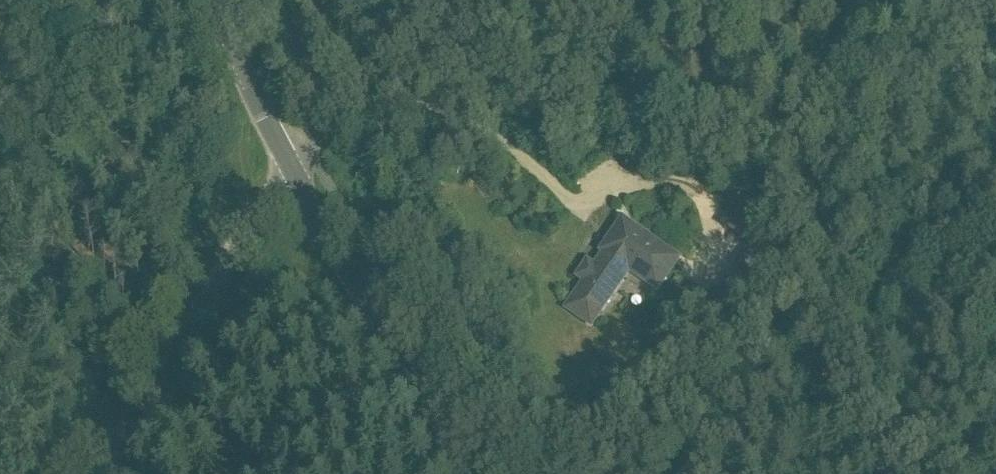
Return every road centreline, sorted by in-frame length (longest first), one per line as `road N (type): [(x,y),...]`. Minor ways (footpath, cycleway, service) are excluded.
road 1 (unclassified): [(96,473),(293,170)]
road 2 (tertiary): [(469,473),(293,170)]
road 3 (unclassified): [(293,170),(403,0)]
road 4 (tertiary): [(293,170),(207,0)]

